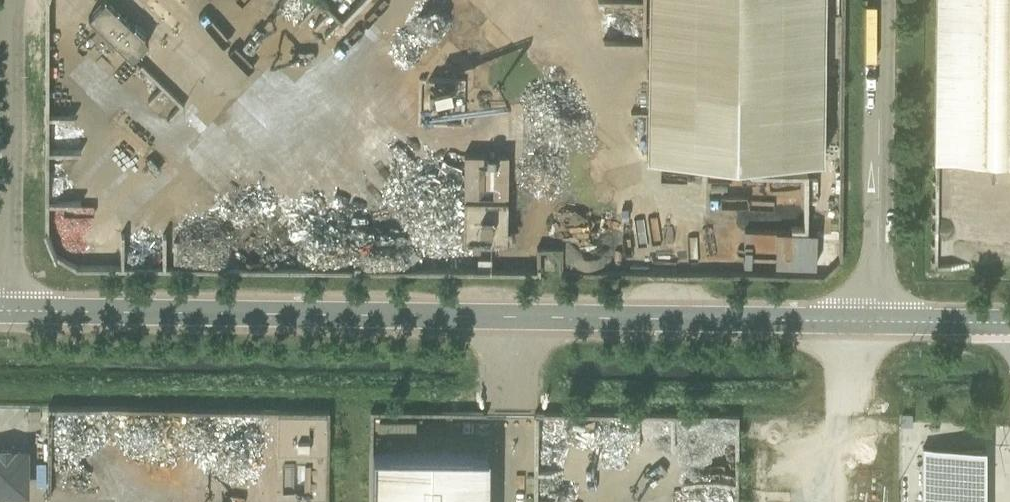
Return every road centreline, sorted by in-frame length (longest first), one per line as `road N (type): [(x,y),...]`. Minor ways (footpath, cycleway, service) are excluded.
road 1 (unclassified): [(6,311),(877,320)]
road 2 (unclassified): [(881,0),(877,320)]
road 3 (unclassified): [(6,311),(10,0)]
road 4 (unclassified): [(877,320),(1009,322)]

